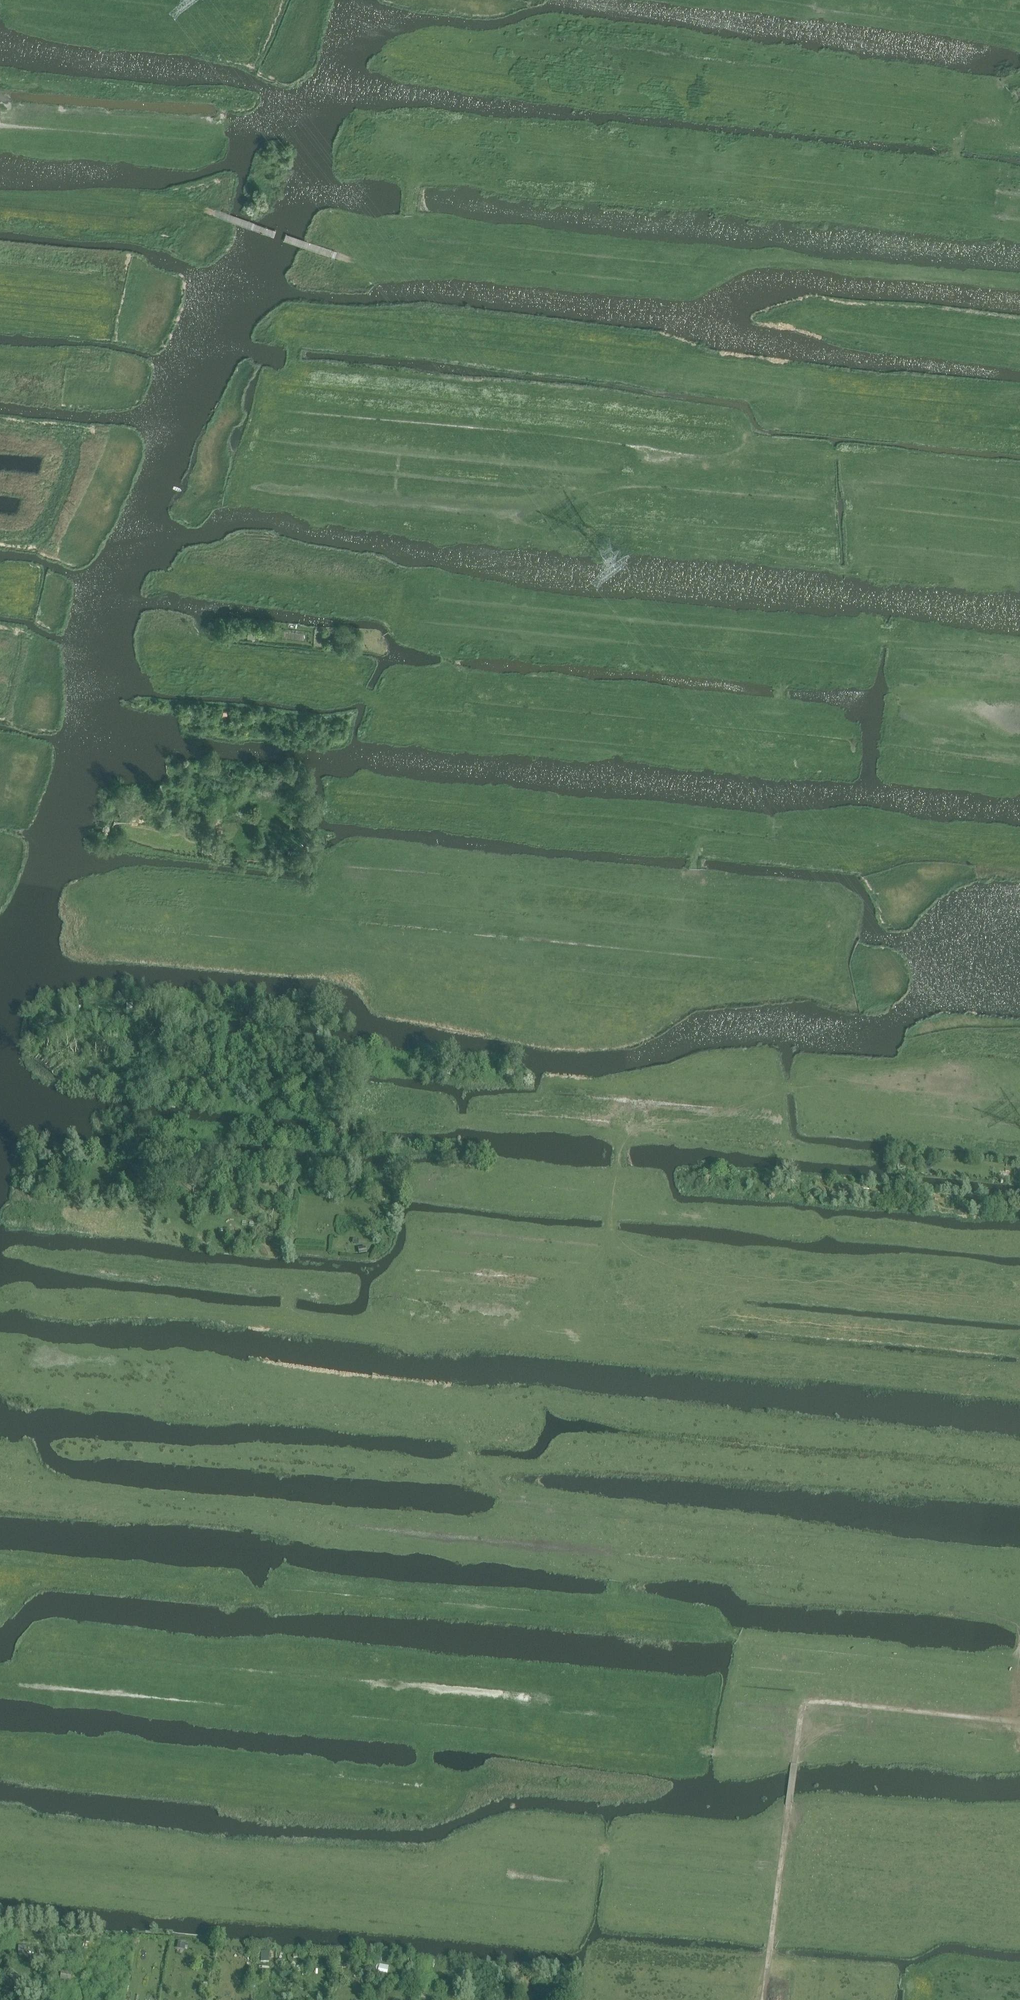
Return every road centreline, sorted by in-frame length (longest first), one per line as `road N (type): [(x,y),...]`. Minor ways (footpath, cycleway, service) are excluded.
road 1 (track): [(764,1999),(806,1704),(1019,1721)]

